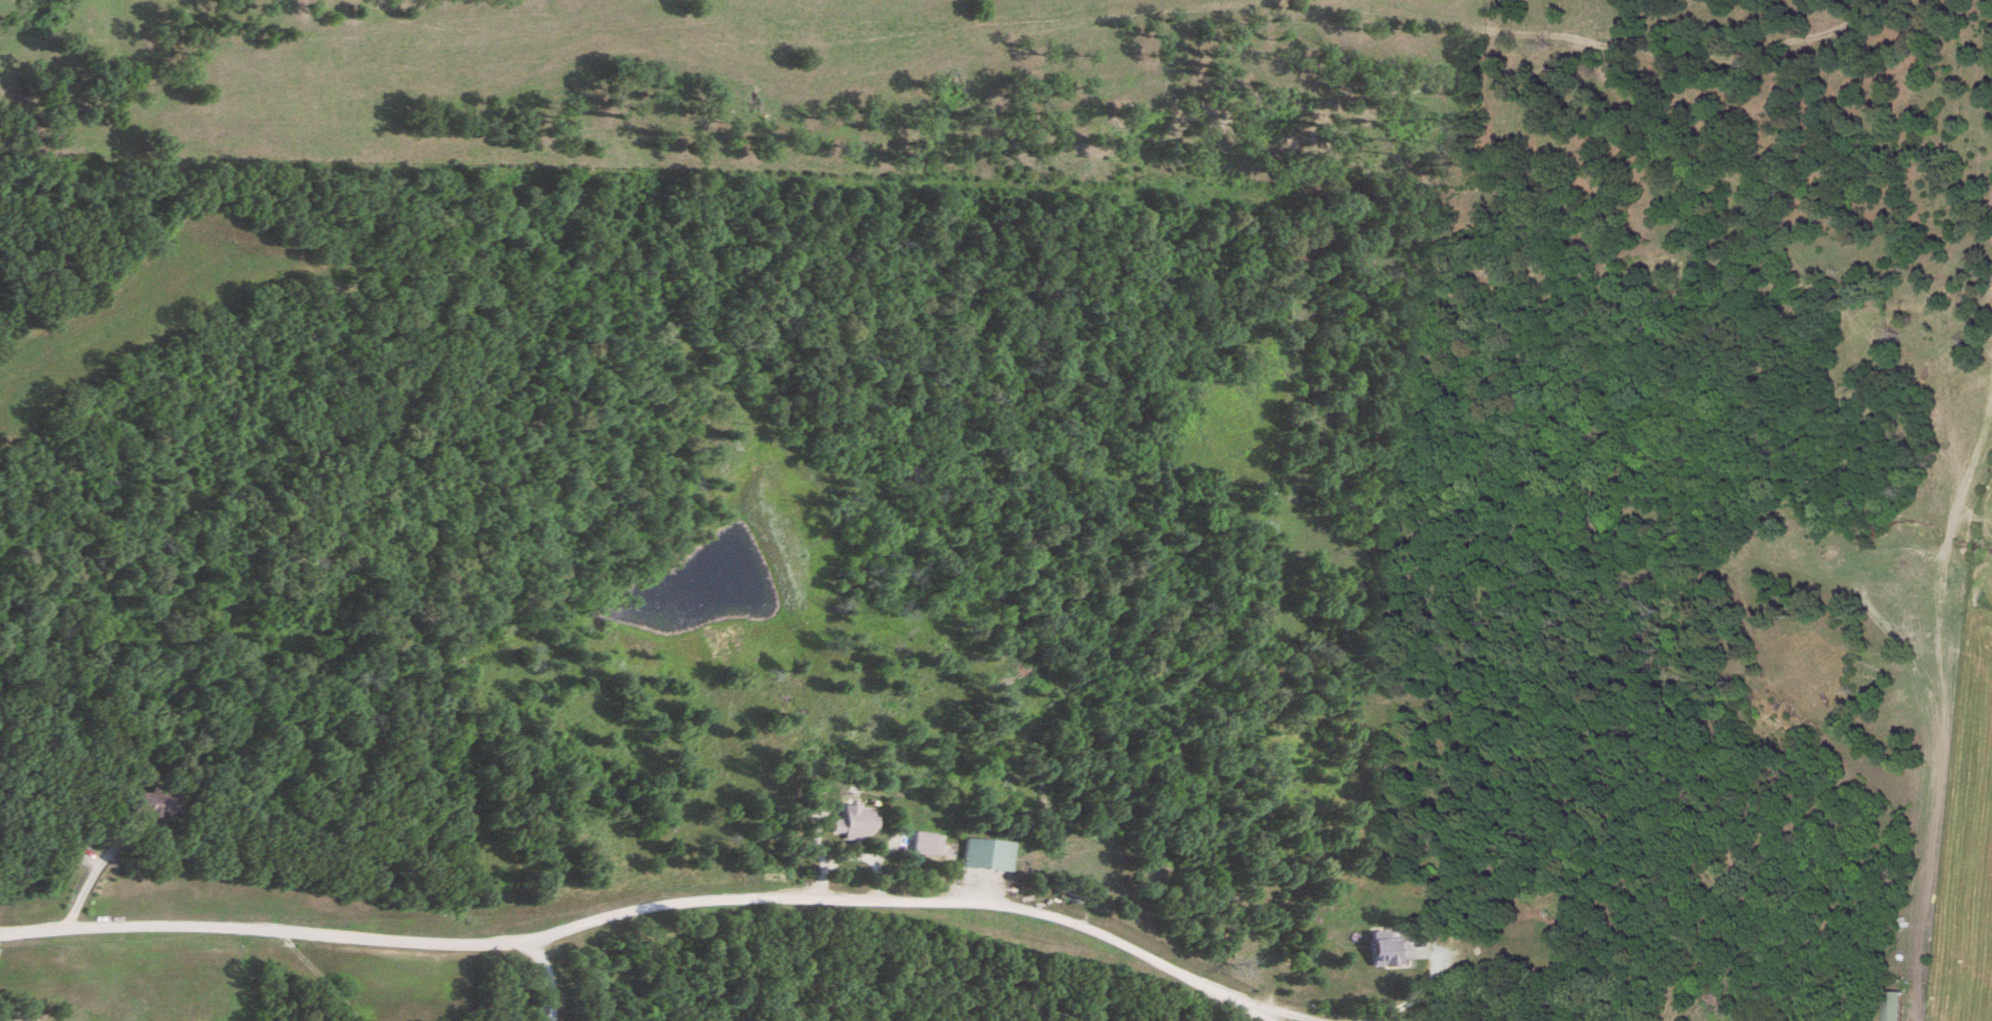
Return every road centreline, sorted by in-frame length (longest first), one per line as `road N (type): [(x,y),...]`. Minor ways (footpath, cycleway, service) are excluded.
road 1 (residential): [(0,935),(186,926),(461,943),(526,938),(691,901),(951,901),(1077,925),(1269,1020)]

